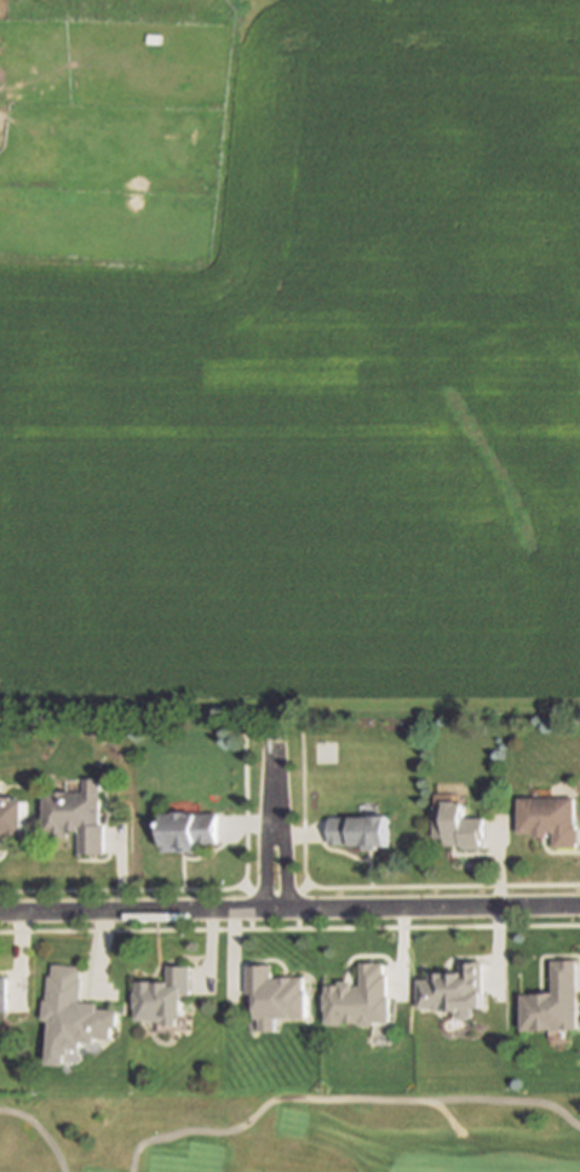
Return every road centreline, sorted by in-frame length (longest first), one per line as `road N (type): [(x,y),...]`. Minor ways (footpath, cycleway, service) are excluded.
road 1 (residential): [(579,909),(0,916)]
road 2 (residential): [(283,914),(268,785)]
road 3 (residential): [(268,785),(258,914)]

